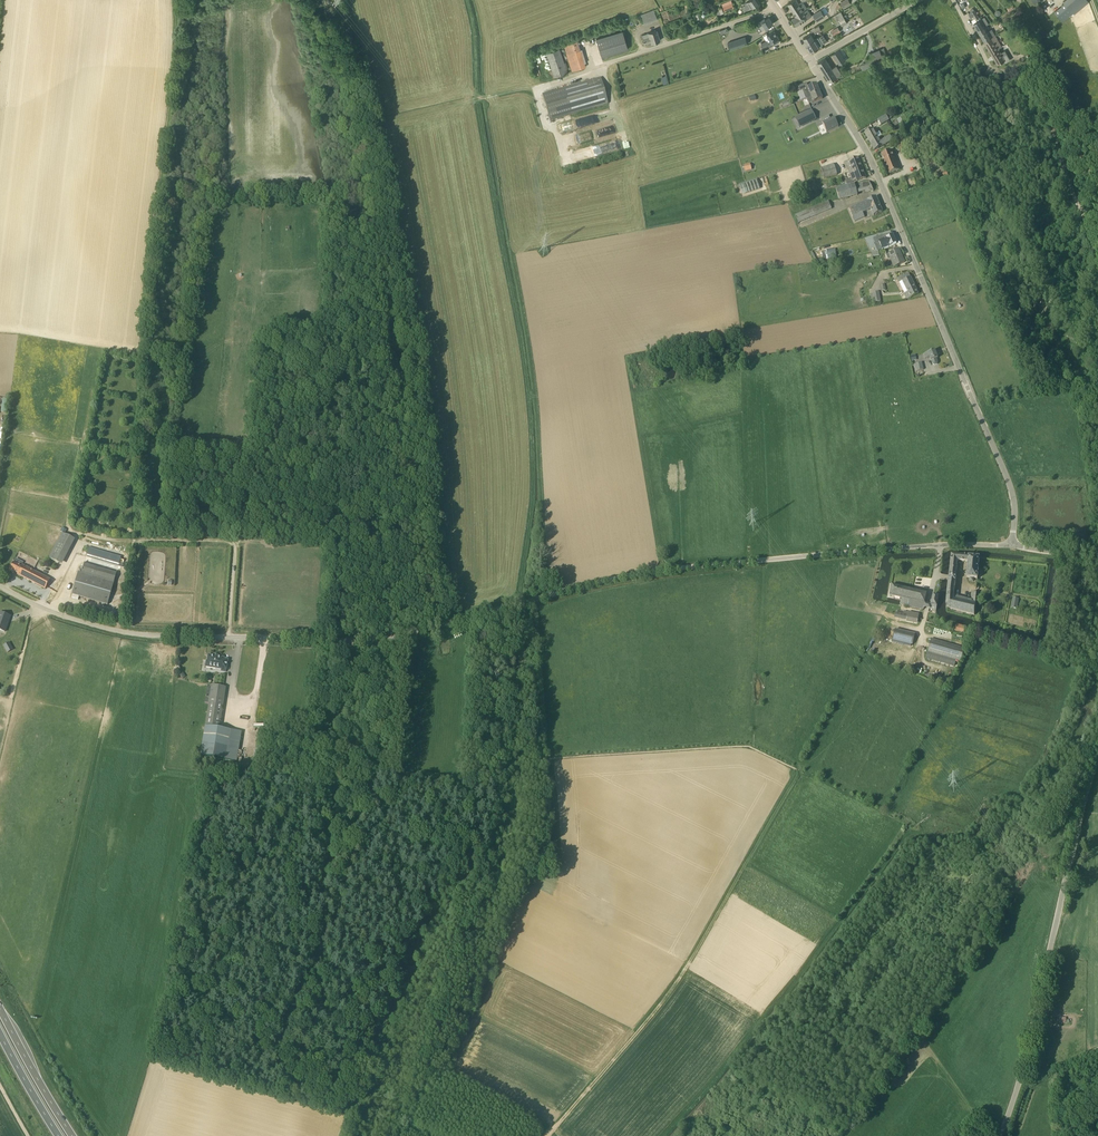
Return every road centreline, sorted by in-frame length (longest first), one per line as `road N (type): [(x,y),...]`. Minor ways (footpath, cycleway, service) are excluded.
road 1 (unclassified): [(1012,546),(868,550),(633,575),(361,642),(127,634),(0,587)]
road 2 (tertiary): [(1012,546),(1010,487),(872,160),(810,60)]
road 3 (track): [(800,766),(673,992),(549,1135)]
road 4 (track): [(99,349),(69,529),(118,541),(232,544),(229,637)]
road 5 (track): [(170,0),(170,78),(136,352),(187,354)]
road 6 (tertiary): [(1000,1135),(1097,757)]
road 7 (unclassified): [(1084,220),(1046,120),(1001,84),(953,0)]
road 8 (residential): [(533,88),(775,9)]
road 9 (trunk): [(72,1135),(0,1009)]
road 10 (tertiary): [(810,60),(918,0)]

